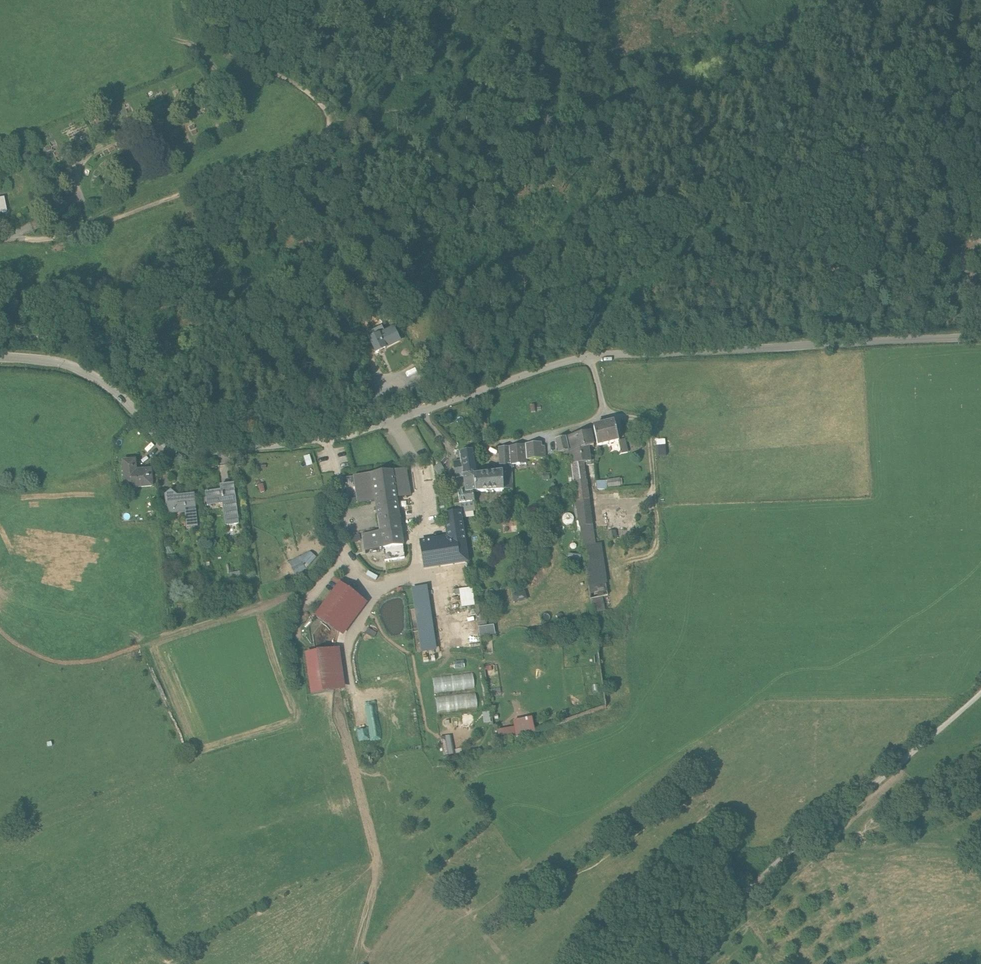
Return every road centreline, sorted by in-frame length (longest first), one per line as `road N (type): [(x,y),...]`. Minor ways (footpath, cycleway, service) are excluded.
road 1 (unclassified): [(0,357),(83,371),(167,442),(198,450),(348,434),(603,353),(980,336)]
road 2 (track): [(11,240),(66,237),(267,172),(319,147),(327,124),(314,99),(248,54),(193,0)]
road 3 (track): [(32,227),(79,206),(77,172),(89,155),(201,106)]
road 4 (track): [(604,414),(641,421),(649,431),(653,490),(622,509)]

